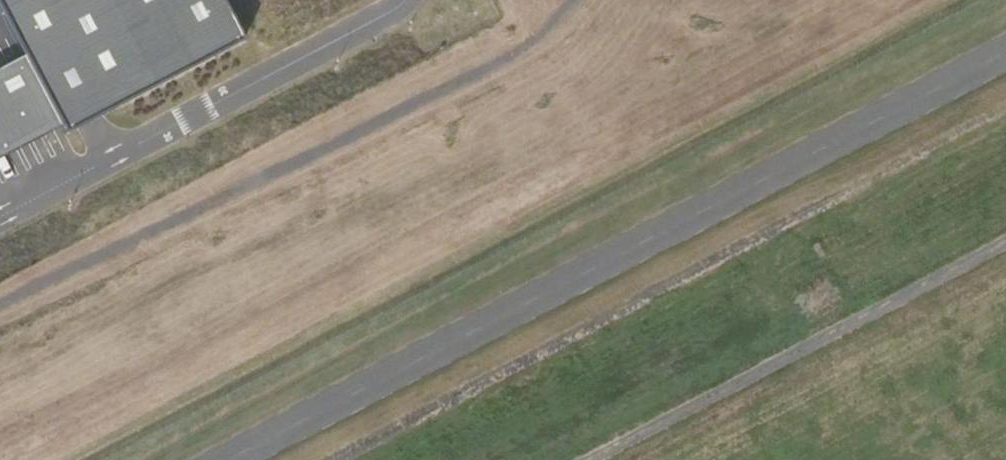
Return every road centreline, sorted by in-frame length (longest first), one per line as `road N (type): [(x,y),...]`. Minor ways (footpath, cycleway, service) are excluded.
road 1 (track): [(1005,104),(328,459)]
road 2 (track): [(0,345),(521,63),(570,0)]
road 3 (track): [(598,459),(1005,246)]

